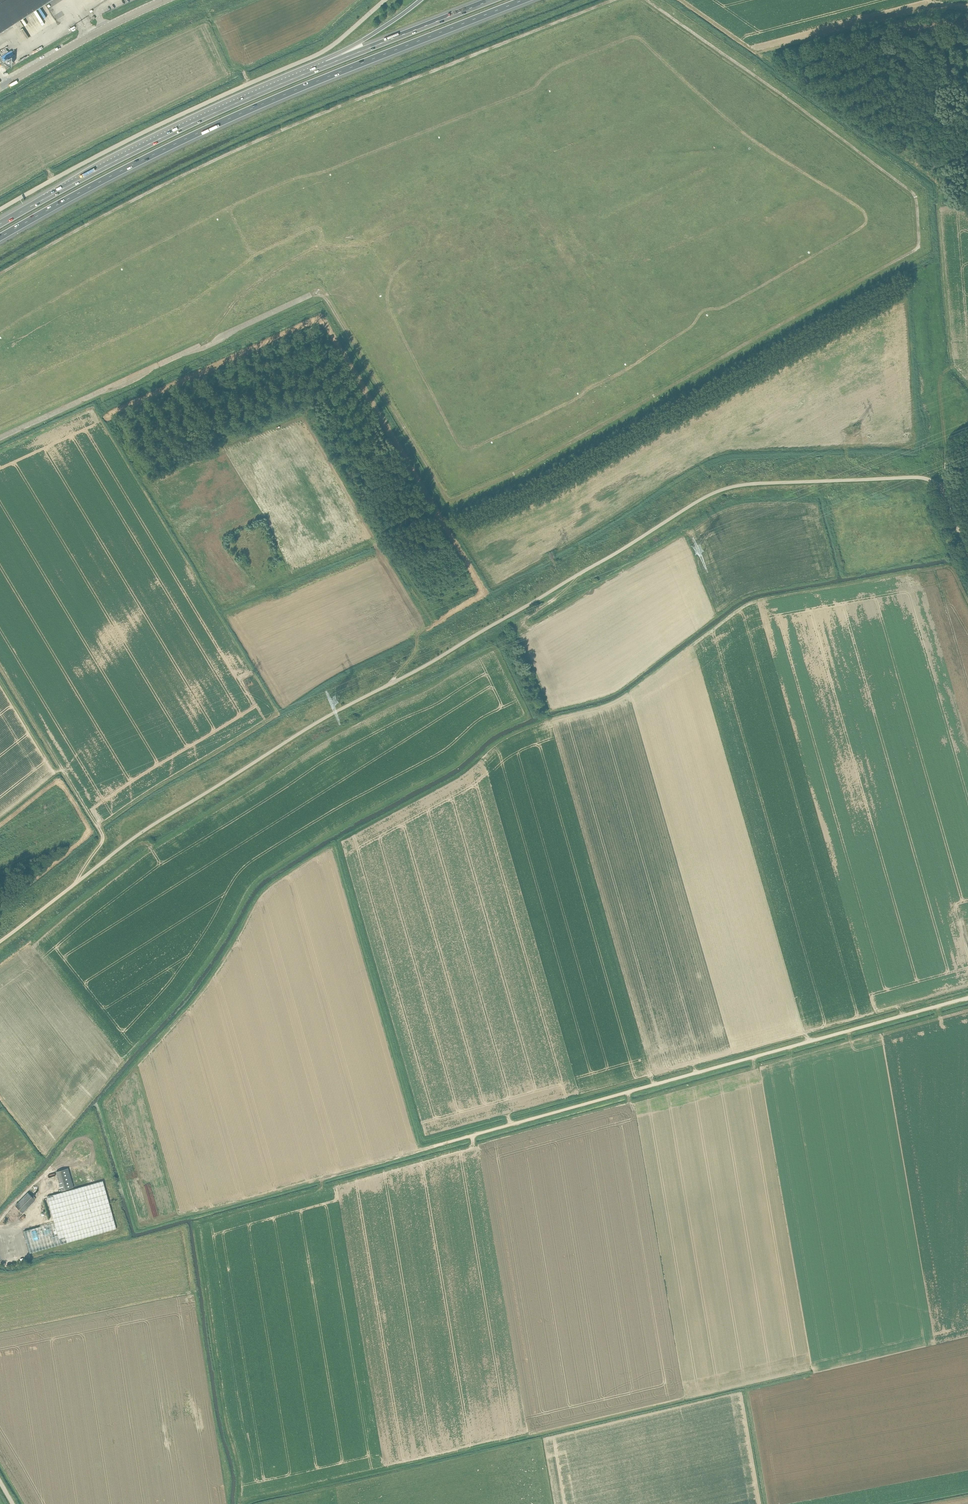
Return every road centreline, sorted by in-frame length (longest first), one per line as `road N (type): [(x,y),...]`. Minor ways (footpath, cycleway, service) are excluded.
road 1 (unclassified): [(0,941),(221,781),(710,494),(741,484),(925,477),(943,488),(967,546)]
road 2 (motorway): [(0,237),(257,105),(522,0)]
road 3 (unclassified): [(434,1146),(967,998)]
road 4 (unclassified): [(0,210),(132,138),(317,54),(384,0)]
road 5 (motorway): [(328,64),(138,150),(0,224)]
road 6 (track): [(388,684),(433,622),(384,539),(257,592)]
road 7 (unclassified): [(0,88),(165,0)]
road 8 (motorway): [(491,0),(328,64)]
road 9 (track): [(76,882),(103,838),(61,769)]
road 10 (track): [(943,488),(938,383),(955,365)]

